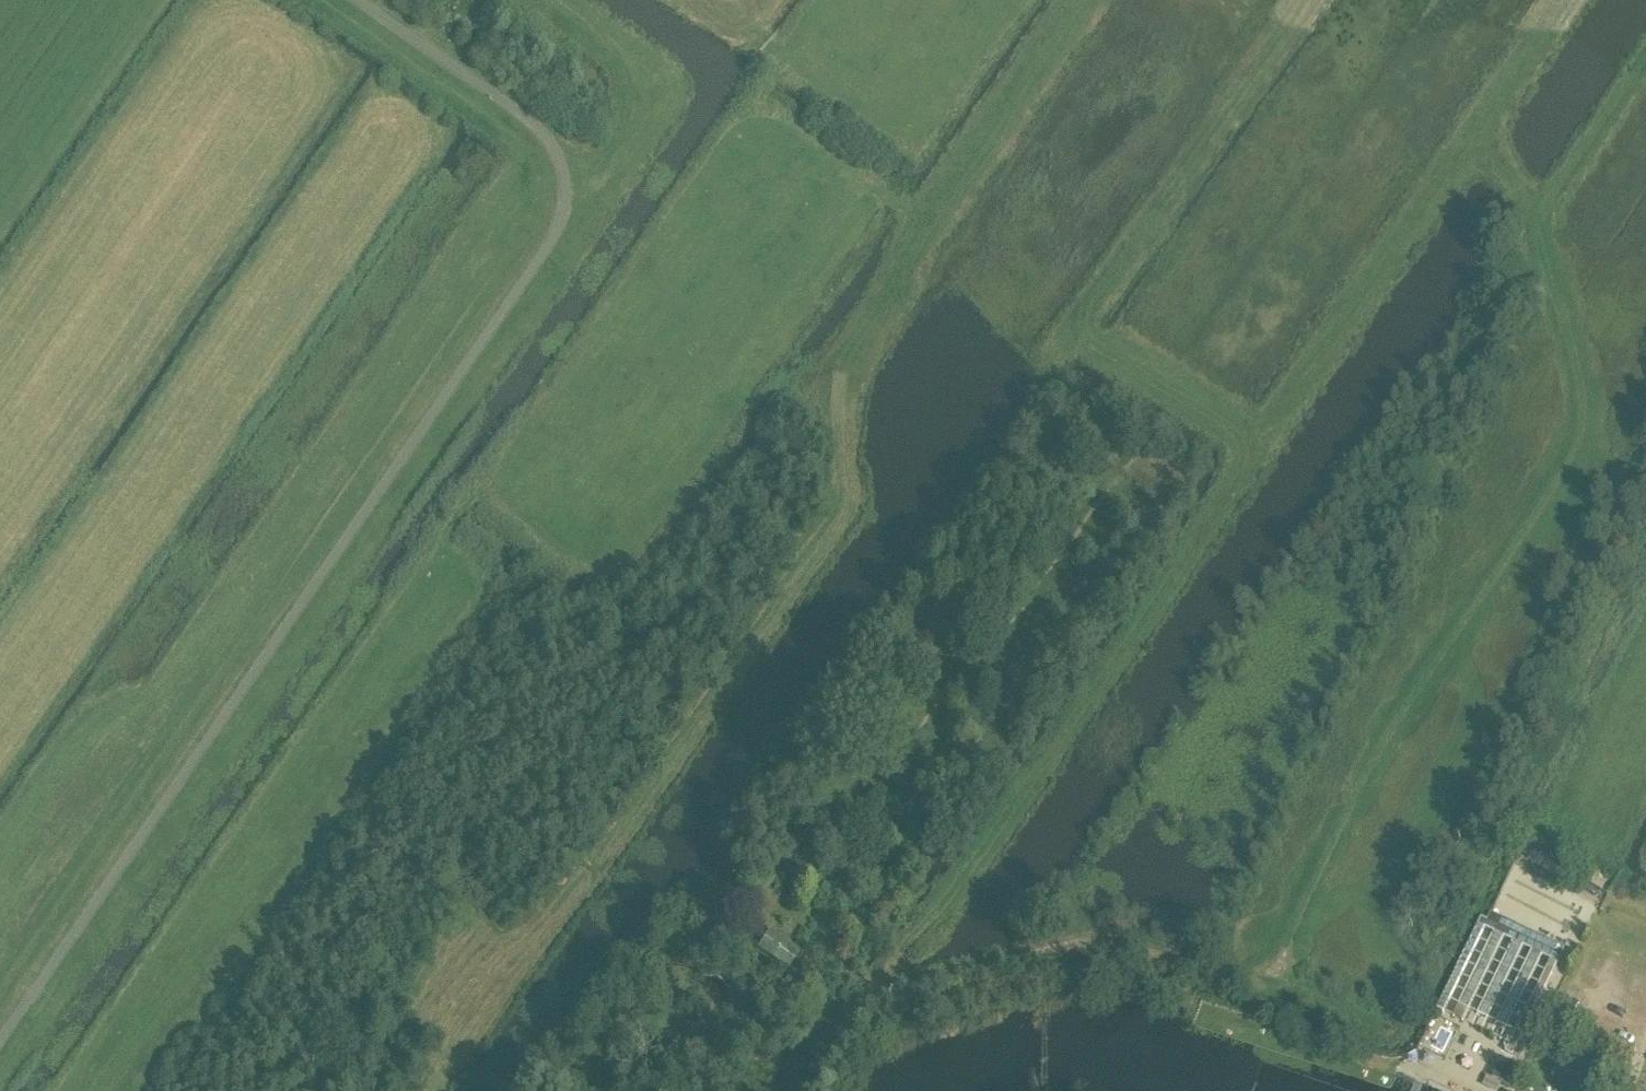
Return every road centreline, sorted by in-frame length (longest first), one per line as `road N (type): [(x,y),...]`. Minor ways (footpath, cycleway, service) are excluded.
road 1 (track): [(801,1090),(883,989),(1068,946),(1121,946),(1267,985)]
road 2 (track): [(546,0),(608,43),(638,105),(633,131),(562,229)]

